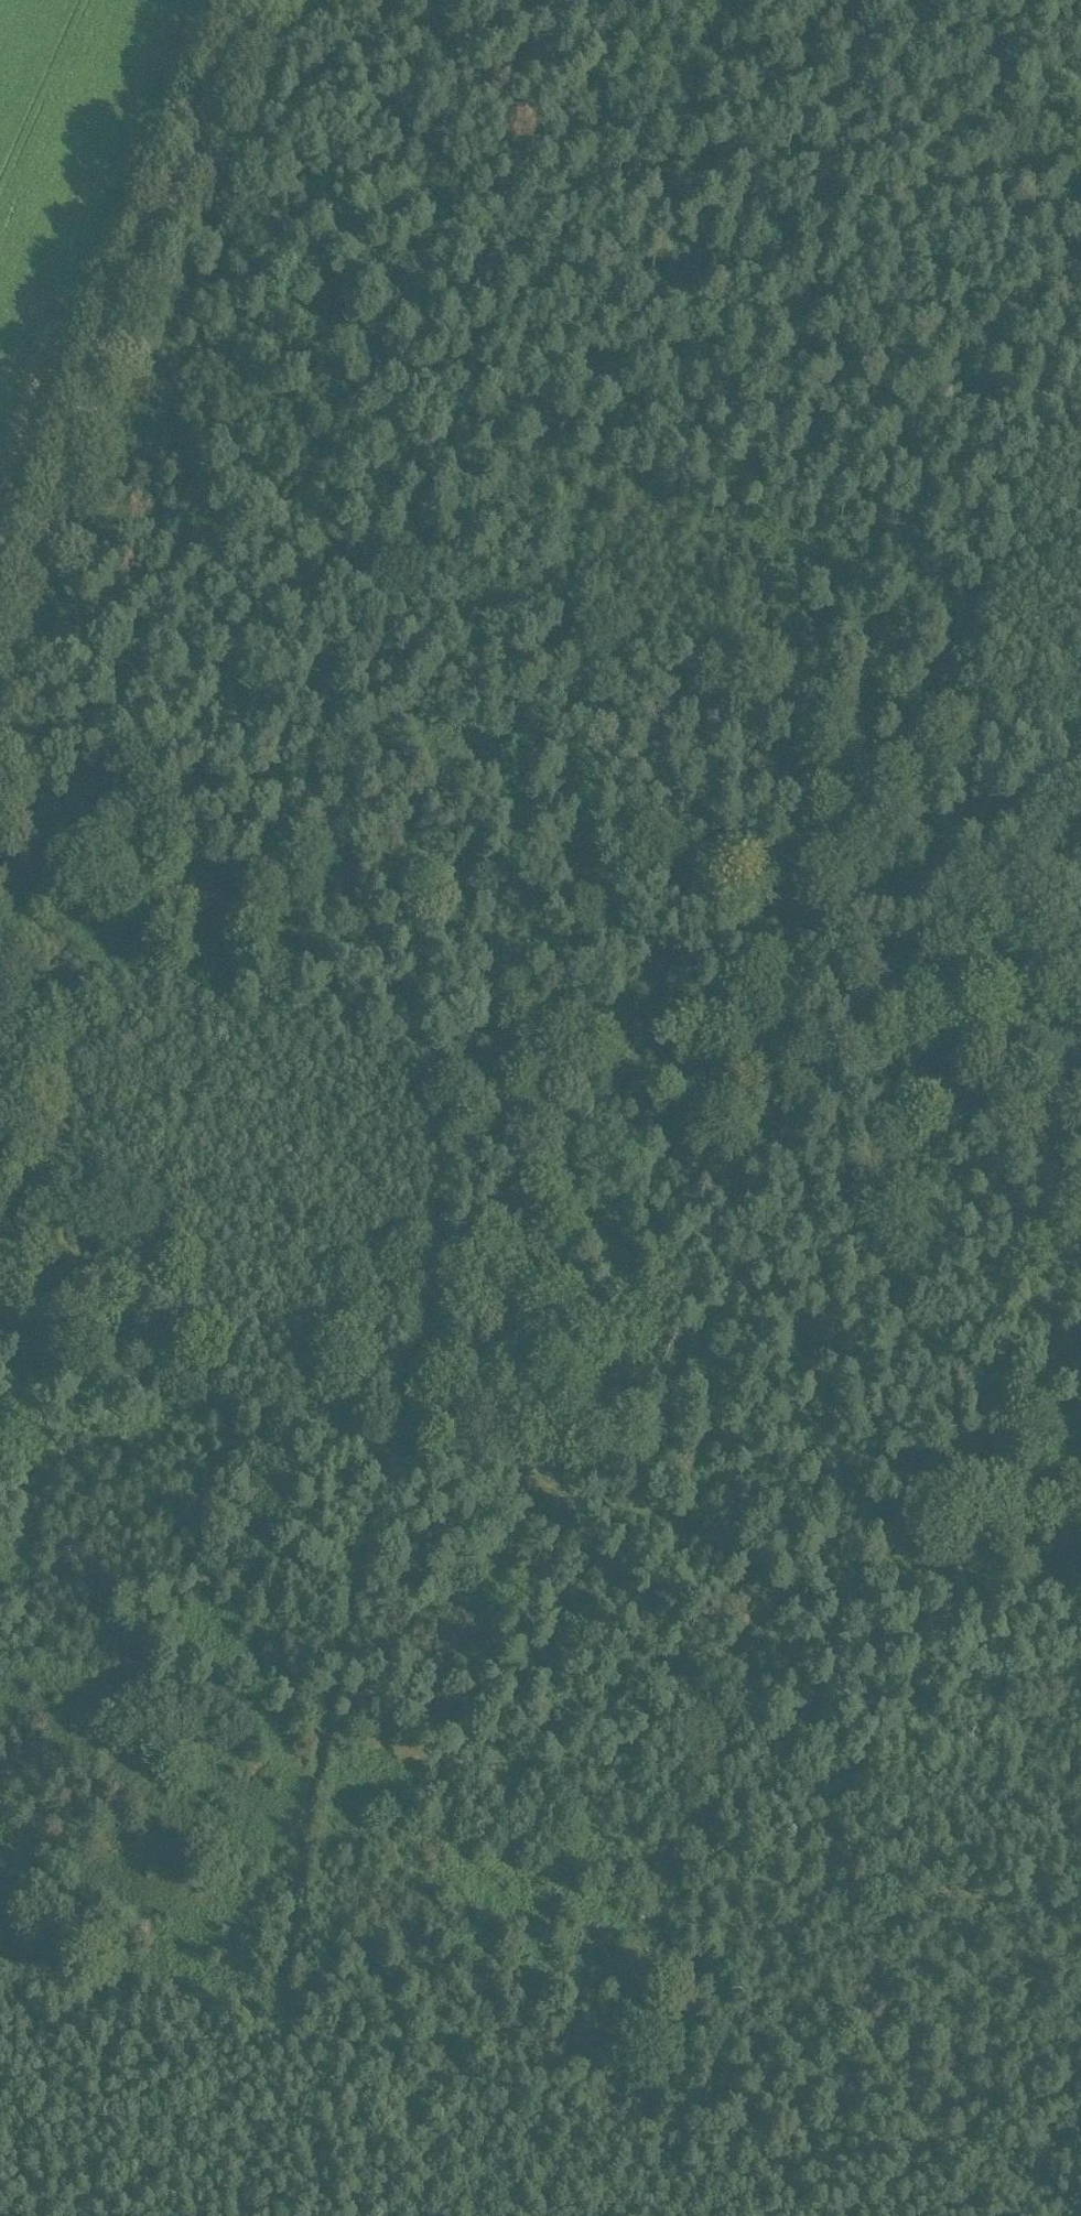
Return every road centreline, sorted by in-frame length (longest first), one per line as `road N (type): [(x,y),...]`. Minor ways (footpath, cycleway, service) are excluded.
road 1 (track): [(663,2215),(682,2133),(658,2130),(704,1831),(788,1533),(962,736),(1080,286)]
road 2 (track): [(313,1729),(469,1044),(729,0)]
road 3 (track): [(288,2215),(286,2032),(264,2026),(313,1729),(0,1640)]
road 4 (unclassified): [(0,616),(98,331),(241,0)]

